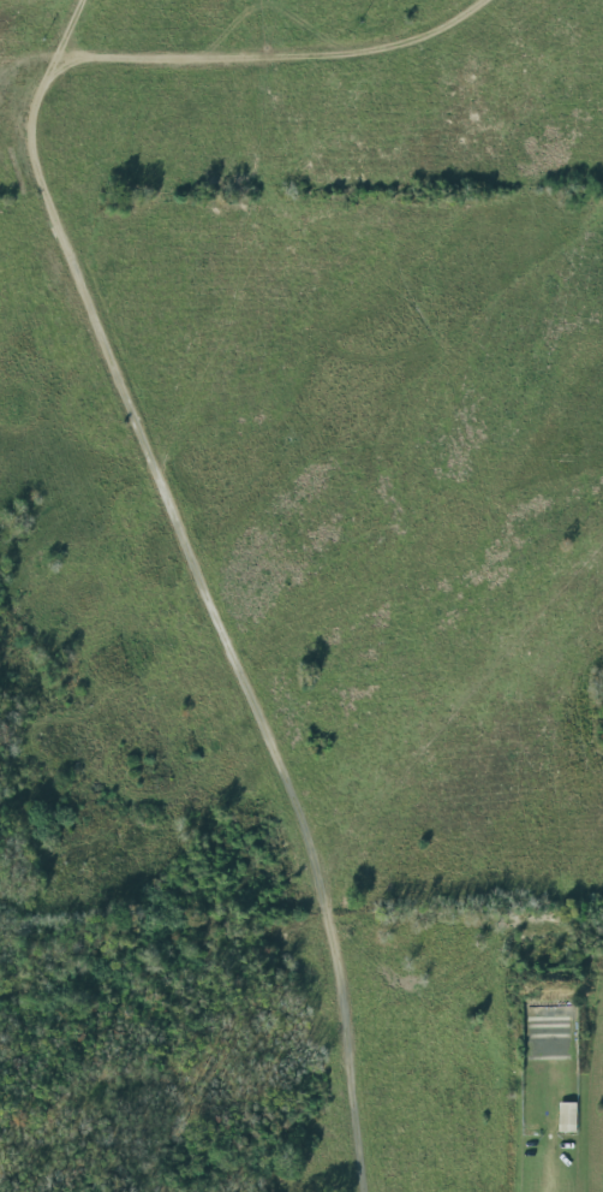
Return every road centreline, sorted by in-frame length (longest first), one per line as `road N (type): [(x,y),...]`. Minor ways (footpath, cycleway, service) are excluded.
road 1 (track): [(500,0),(455,36),(300,64),(155,59),(60,67),(37,115),(41,168),(297,797),(328,905),(372,1191)]

